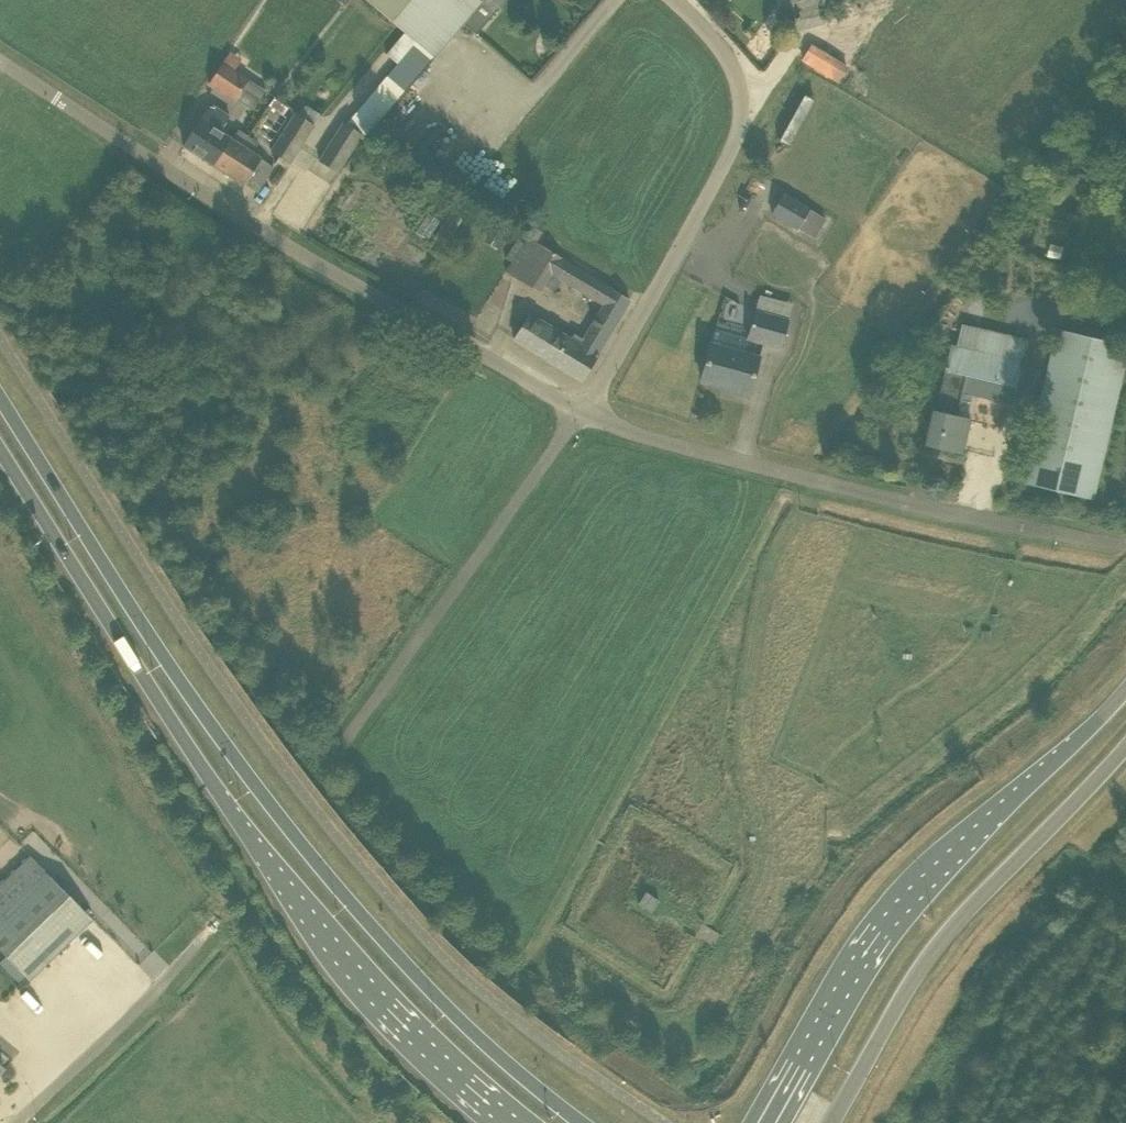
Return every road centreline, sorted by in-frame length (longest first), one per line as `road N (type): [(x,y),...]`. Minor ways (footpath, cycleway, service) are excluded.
road 1 (secondary): [(585,1122),(449,1008),(306,850),(171,665),(0,393)]
road 2 (secondary): [(0,453),(227,804),(336,952),(395,1019),(512,1122)]
road 3 (unclassified): [(584,414),(263,231),(0,63)]
road 4 (secondary): [(1125,689),(928,871),(866,943),(766,1122)]
road 5 (unclassified): [(1125,545),(903,504),(666,444),(584,414)]
road 6 (secondary): [(831,1122),(940,943),(1125,746)]
road 7 (unclassified): [(584,414),(741,124),(732,69),(673,0)]
road 8 (track): [(346,739),(584,414)]

